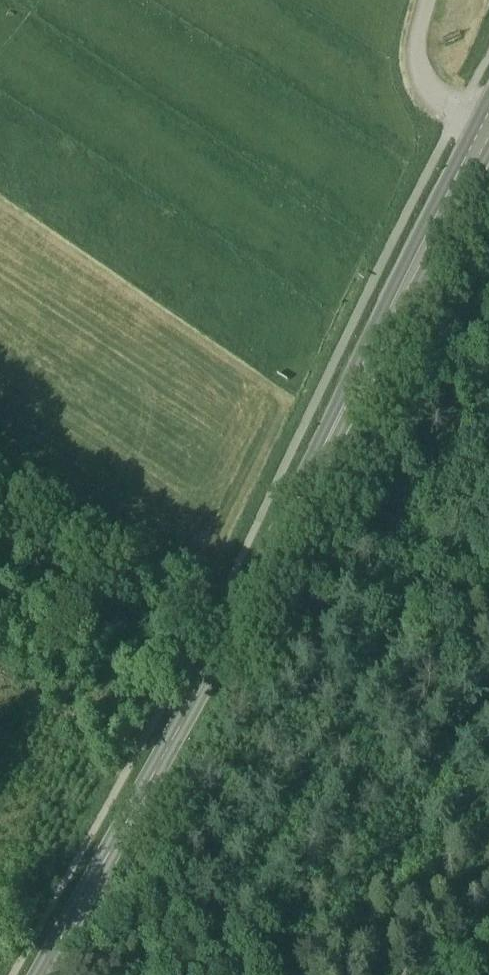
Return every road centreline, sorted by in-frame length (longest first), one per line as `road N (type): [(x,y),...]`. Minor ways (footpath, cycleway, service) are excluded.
road 1 (secondary): [(42,974),(488,122)]
road 2 (track): [(0,492),(221,633)]
road 3 (residential): [(488,122),(426,80),(418,46),(428,0)]

